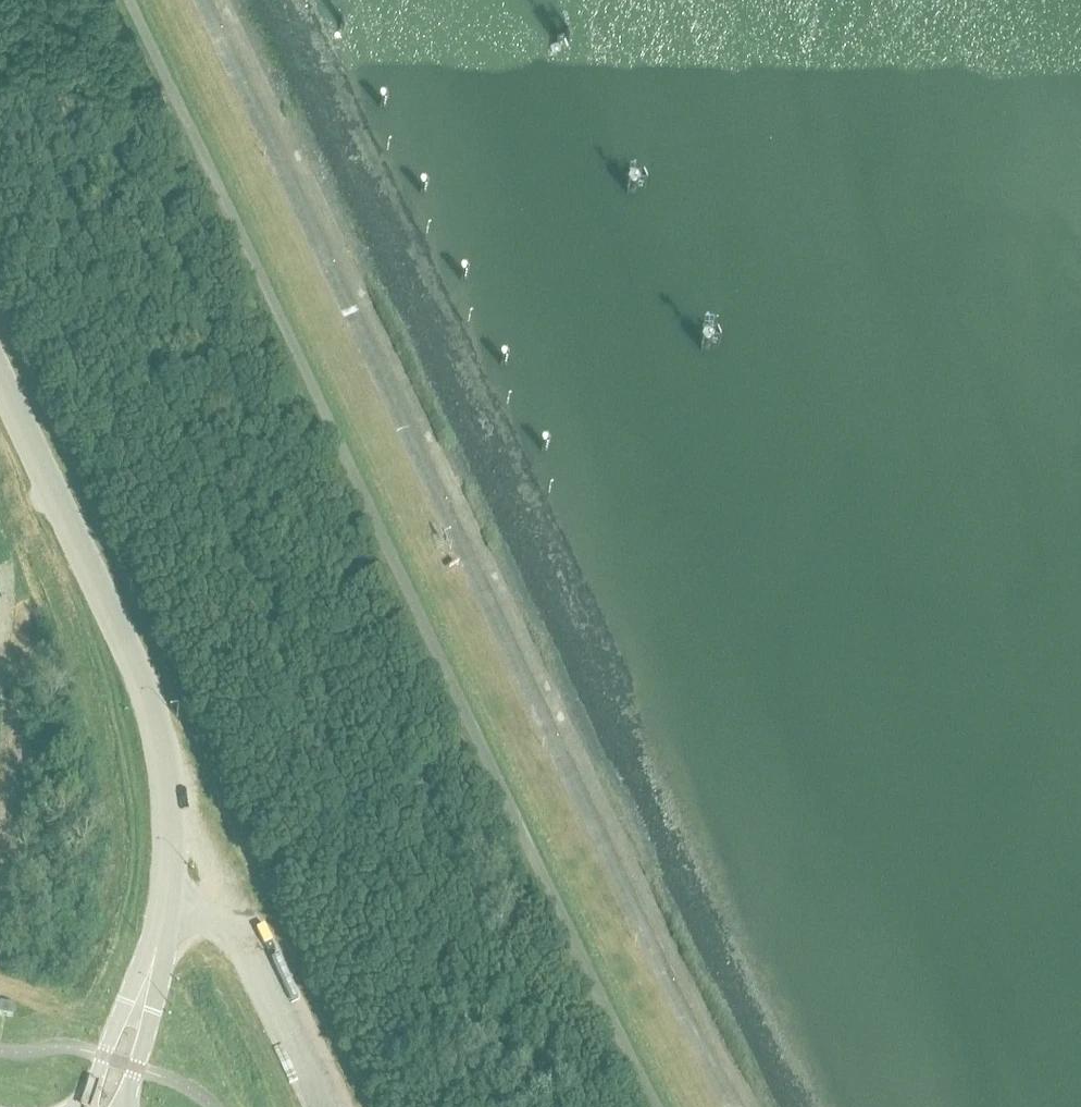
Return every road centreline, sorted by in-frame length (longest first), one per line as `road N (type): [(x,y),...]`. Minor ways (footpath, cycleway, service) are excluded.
road 1 (unclassified): [(102,1106),(169,903),(170,770),(126,654),(0,384)]

